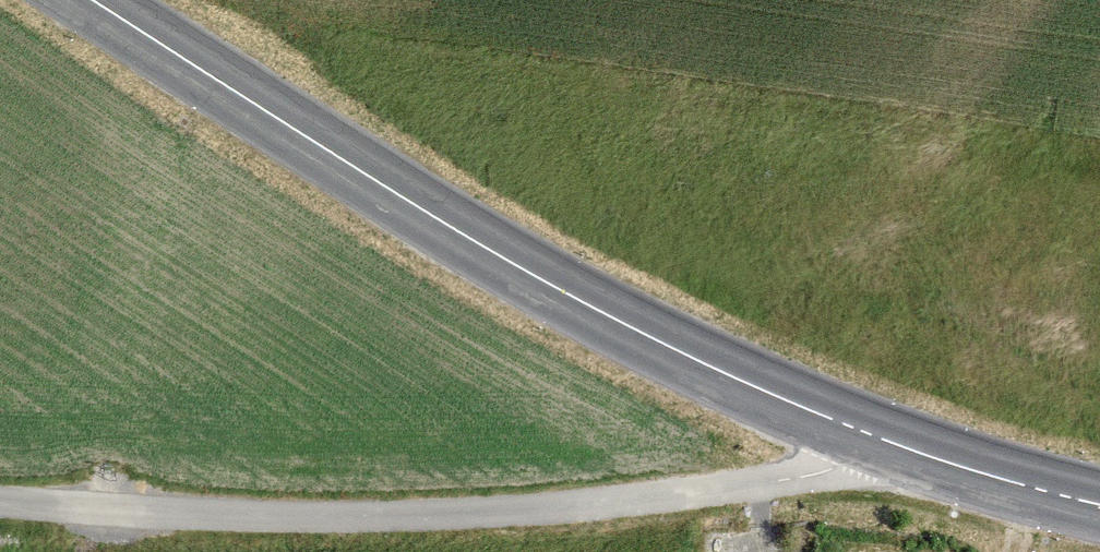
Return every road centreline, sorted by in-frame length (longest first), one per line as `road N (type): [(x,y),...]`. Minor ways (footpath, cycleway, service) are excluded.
road 1 (secondary): [(1099,505),(876,437),(614,318),(387,187),(94,0)]
road 2 (track): [(876,437),(840,465),(787,480),(574,505),(302,516),(0,504)]

